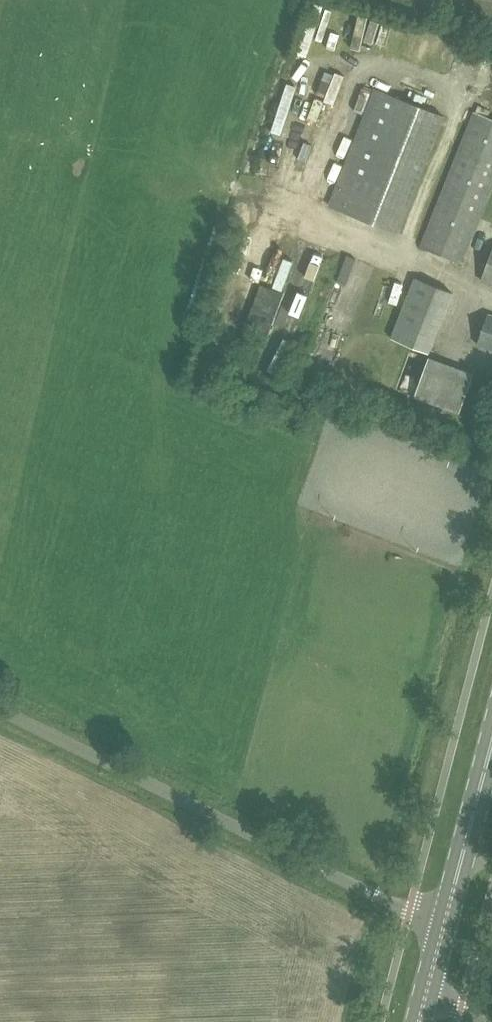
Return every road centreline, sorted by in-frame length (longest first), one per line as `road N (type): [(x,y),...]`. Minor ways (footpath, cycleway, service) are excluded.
road 1 (unclassified): [(436,954),(405,908),(0,708)]
road 2 (secondary): [(436,954),(491,741)]

